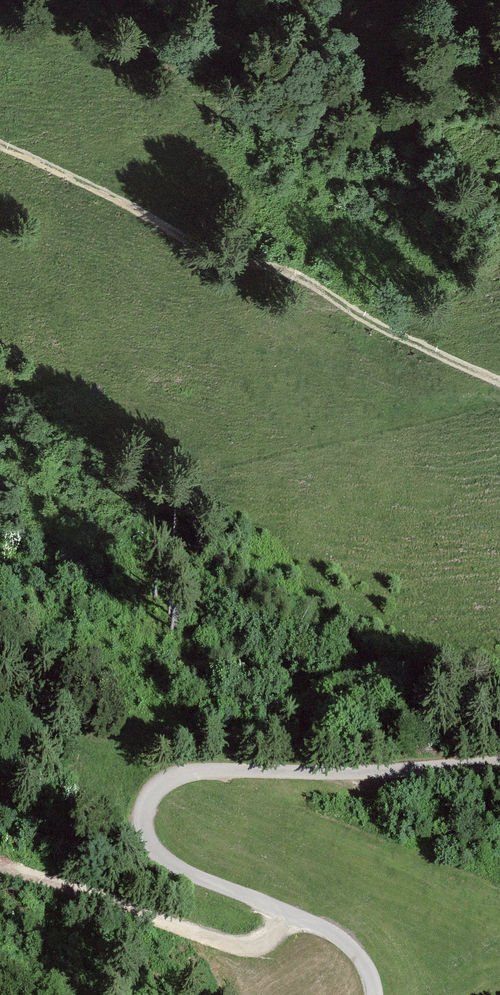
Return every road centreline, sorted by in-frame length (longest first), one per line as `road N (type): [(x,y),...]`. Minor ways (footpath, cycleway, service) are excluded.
road 1 (unclassified): [(369,994),(369,979),(348,946),(314,923),(156,851),(142,819),(156,786),(192,772),(499,762)]
road 2 (track): [(499,380),(399,338),(299,276),(201,246),(0,142)]
road 3 (track): [(285,912),(257,944),(227,943),(0,868)]

